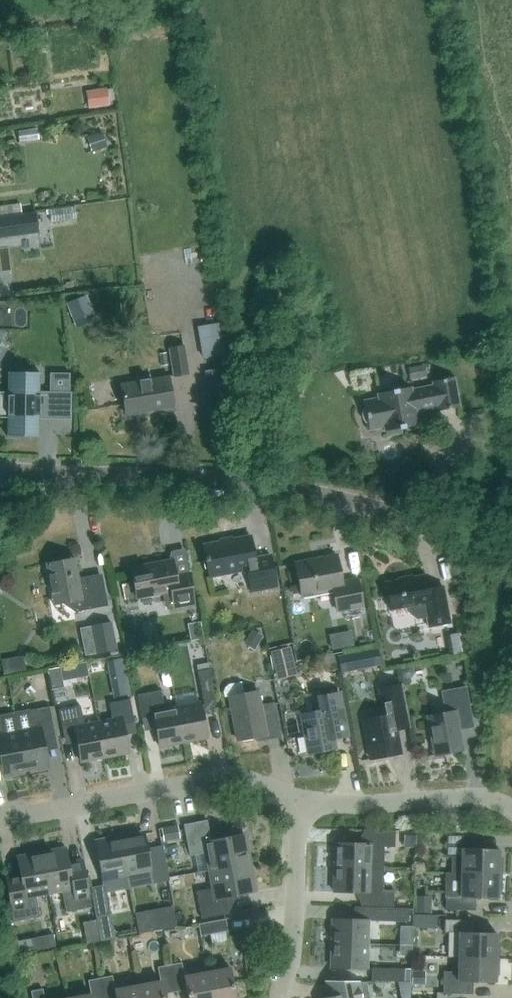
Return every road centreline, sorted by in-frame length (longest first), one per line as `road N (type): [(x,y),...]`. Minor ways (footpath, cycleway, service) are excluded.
road 1 (unclassified): [(511,551),(359,502),(249,479),(0,470)]
road 2 (residential): [(303,801),(220,780),(1,823)]
road 3 (residential): [(511,812),(478,799),(336,808),(303,801)]
road 4 (residential): [(285,997),(301,906),(303,801)]

